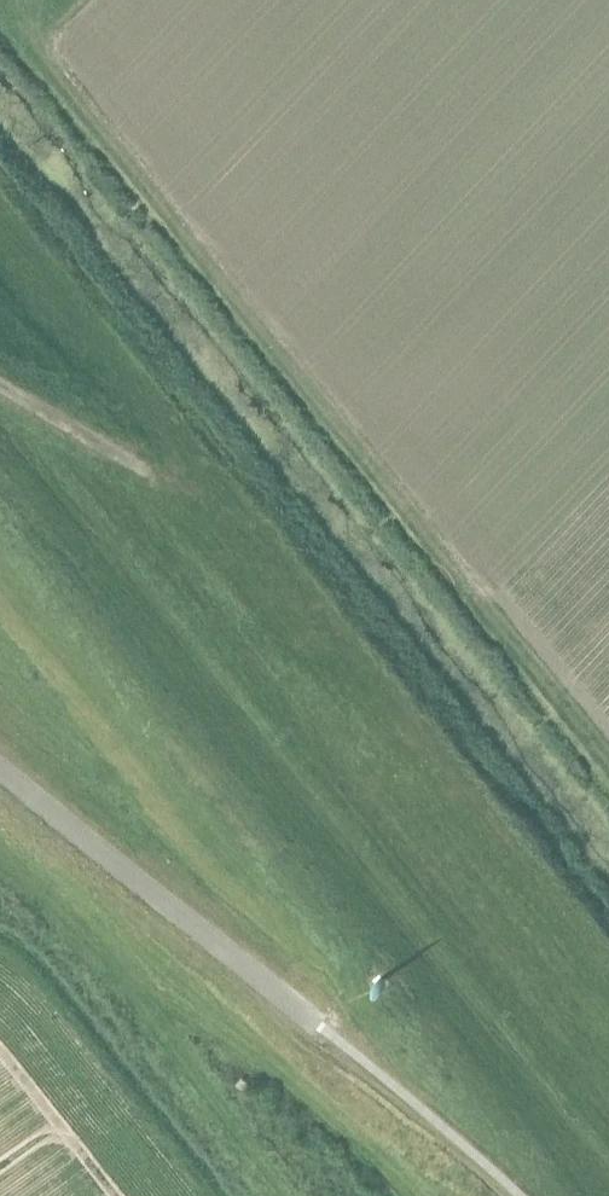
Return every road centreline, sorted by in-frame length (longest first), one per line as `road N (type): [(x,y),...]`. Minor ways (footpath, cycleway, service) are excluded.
road 1 (track): [(0,392),(148,476),(168,475),(183,461),(182,432),(0,201)]

